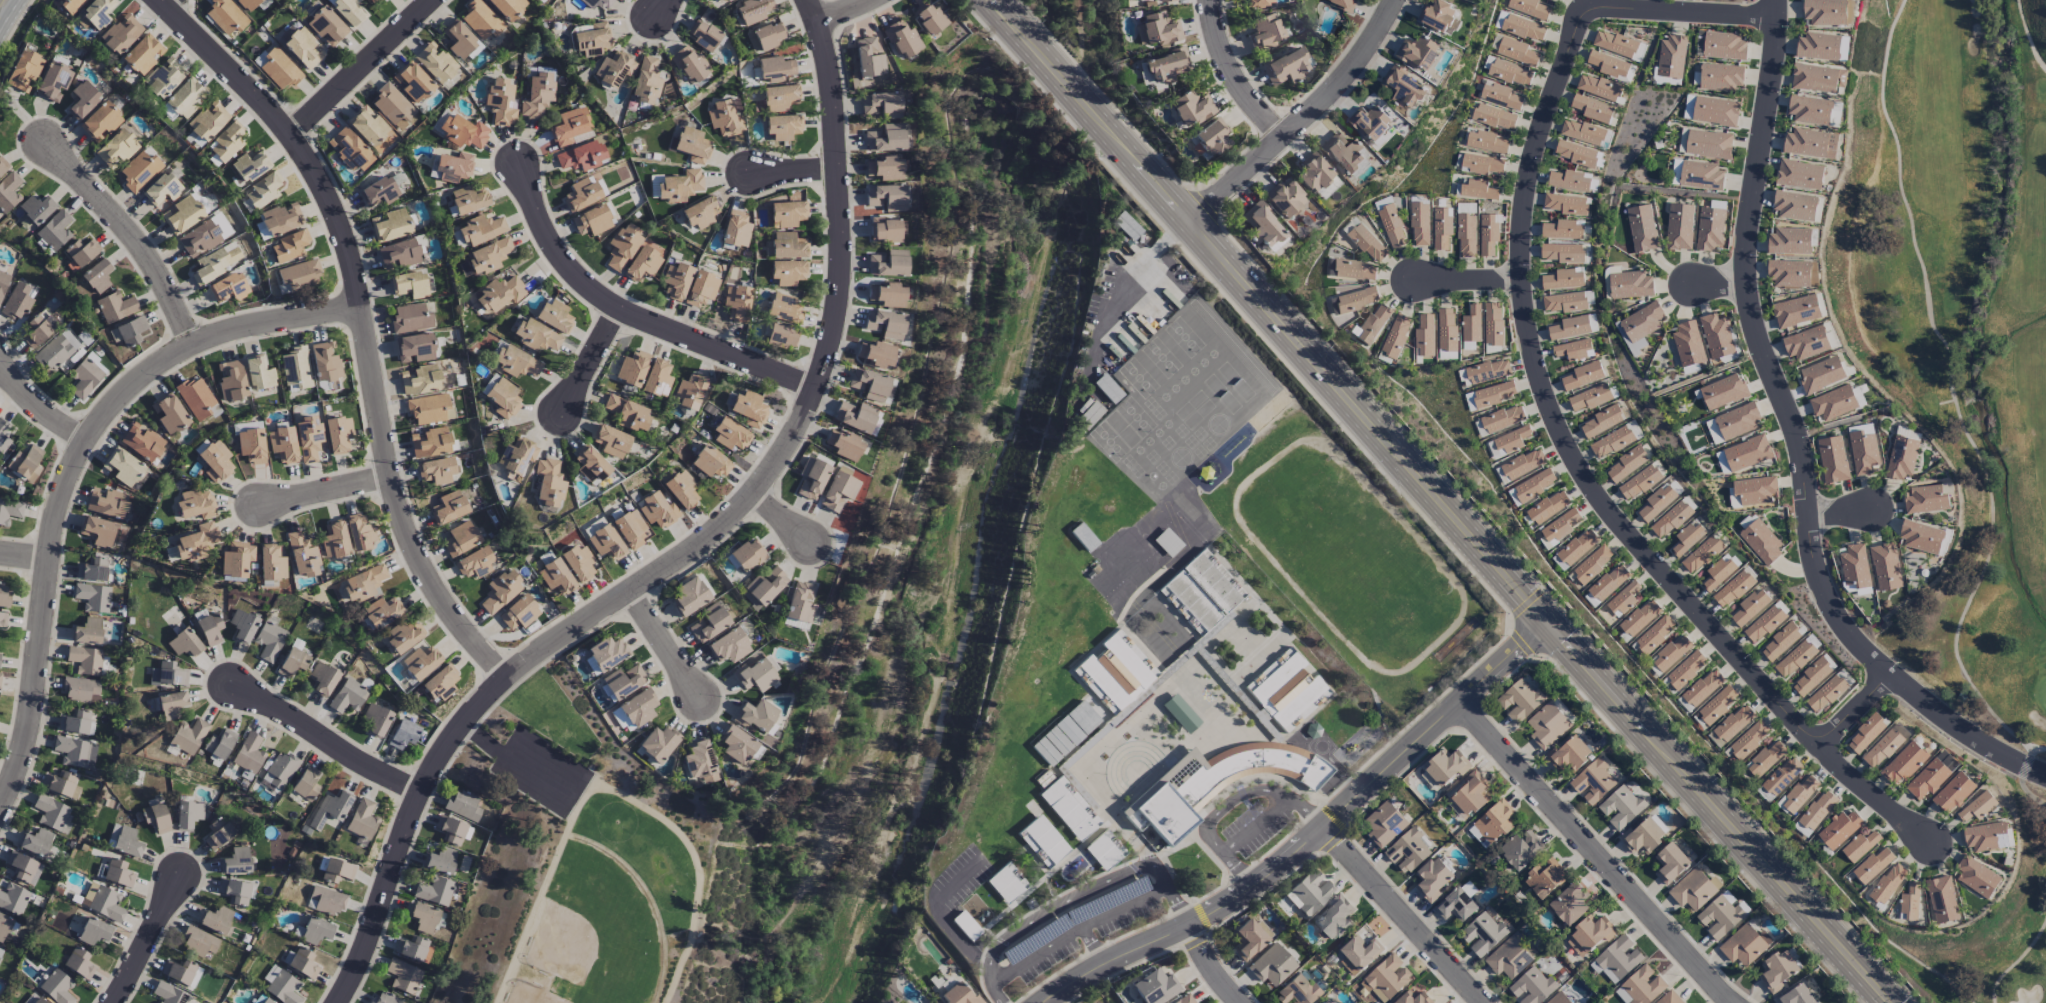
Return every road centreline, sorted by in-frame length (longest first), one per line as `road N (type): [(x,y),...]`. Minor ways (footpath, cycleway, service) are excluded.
road 1 (residential): [(810,0),(832,81),(842,238),(839,304),(818,386),(775,465),(714,530),(555,637),(468,714),(421,789),(382,908),(337,1002)]
road 2 (residential): [(1777,12),(1599,5),(1577,26),(1528,169),(1518,279),(1542,389),(1602,502),(1821,746),(1930,844)]
road 3 (residential): [(1775,0),(1743,283),(1803,464),(1817,580),(1839,623),(1889,672),(1989,750),(2045,777)]
road 4 (secondary): [(1544,623),(998,0)]
road 5 (residential): [(167,0),(291,133),(318,174),(355,262),(401,512),(448,605),(505,676)]
road 6 (residential): [(0,806),(24,748),(36,687),(57,510),(85,440),(139,377),(192,342),(361,303)]
road 7 (secondary): [(1889,1002),(1544,623)]
road 8 (residential): [(1463,703),(1730,1002)]
road 9 (residential): [(818,386),(618,309),(562,257),(518,164)]
road 10 (residential): [(1042,1002),(1071,981),(1191,927),(1323,830)]
road 11 (residential): [(1188,218),(1328,93),(1379,34),(1395,0)]
road 12 (residential): [(1323,830),(1544,623)]
road 13 (residential): [(192,342),(155,260),(46,138)]
road 14 (residential): [(1323,830),(1480,1002)]
road 15 (residential): [(421,789),(230,683)]
road 16 (residential): [(291,133),(430,0)]
road 17 (residential): [(1213,0),(1219,40),(1242,88),(1283,135)]
road 18 (residential): [(114,1002),(182,875)]
road 19 (residential): [(630,589),(708,701)]
road 20 (residential): [(390,473),(260,505)]

